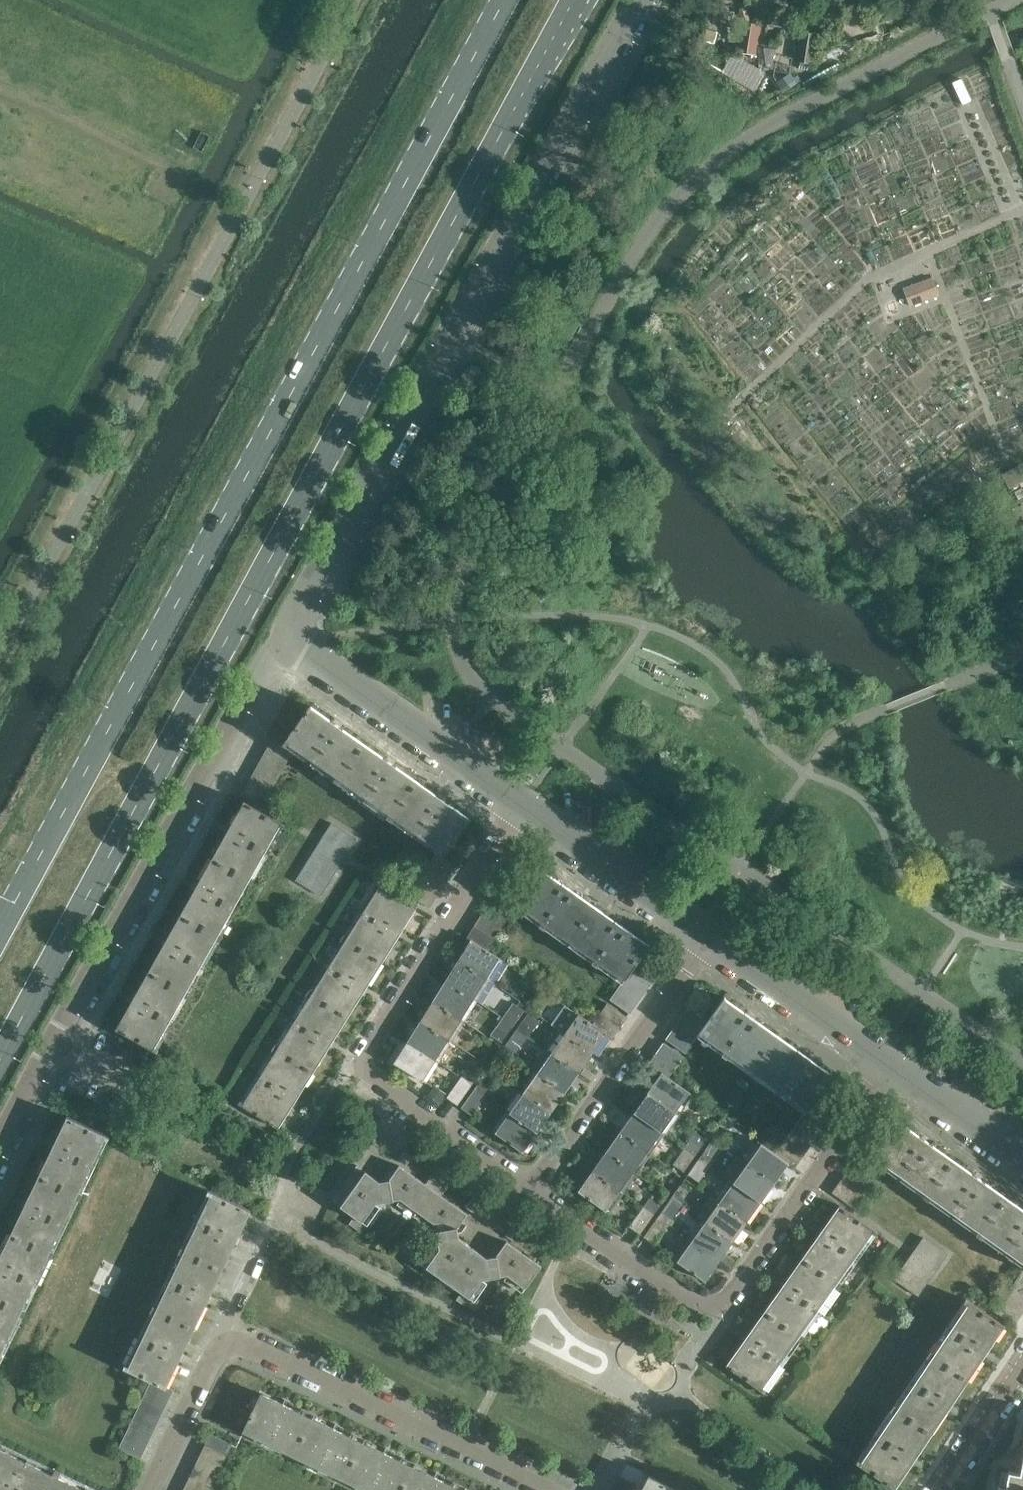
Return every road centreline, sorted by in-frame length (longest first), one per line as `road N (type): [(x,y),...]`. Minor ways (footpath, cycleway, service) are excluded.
road 1 (primary): [(0,1067),(573,0)]
road 2 (primary): [(506,0),(0,931)]
road 3 (tertiary): [(294,641),(292,623),(319,567),(638,0)]
road 4 (residential): [(0,1160),(265,657),(294,641)]
road 5 (residential): [(895,1072),(714,1321),(531,1186)]
road 6 (residential): [(538,1489),(227,1332),(155,1489)]
road 7 (residential): [(531,1186),(361,1063),(522,808)]
road 8 (residential): [(531,1186),(704,937)]
road 9 (tertiary): [(522,808),(294,641)]
road 10 (tertiary): [(895,1072),(704,937)]
road 11 (tertiary): [(704,937),(522,808)]
road 12 (tertiary): [(1022,1163),(895,1072)]
road 13 (residential): [(1022,1366),(939,1489)]

